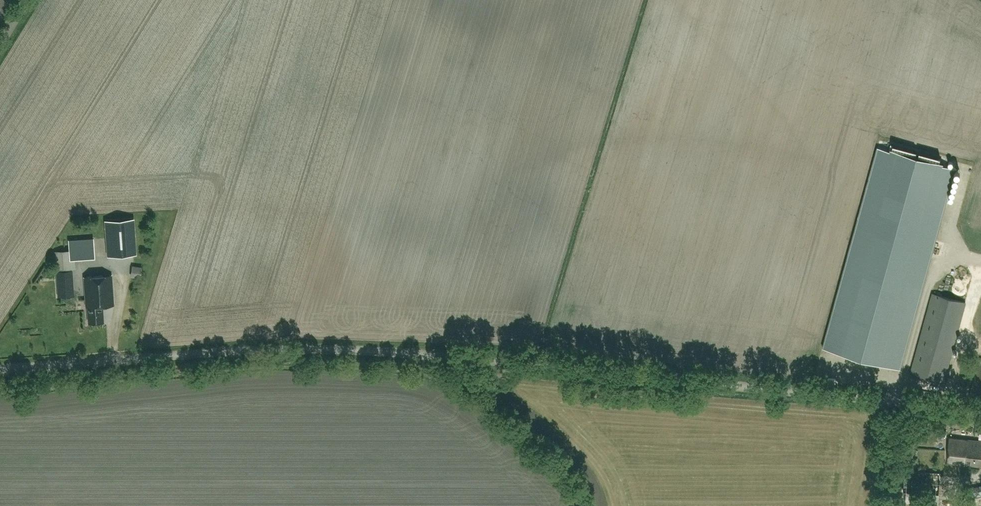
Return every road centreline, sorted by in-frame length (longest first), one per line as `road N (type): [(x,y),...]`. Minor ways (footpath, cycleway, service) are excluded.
road 1 (unclassified): [(980,417),(634,374),(321,348),(0,369)]

